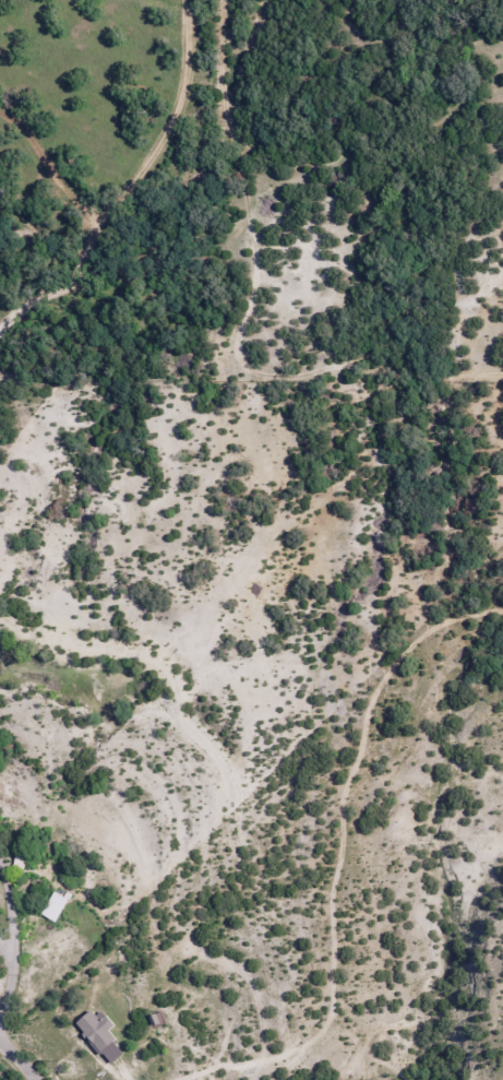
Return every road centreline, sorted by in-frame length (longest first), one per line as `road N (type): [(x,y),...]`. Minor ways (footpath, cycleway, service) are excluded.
road 1 (residential): [(0,607),(64,642),(215,669),(282,673),(383,657),(502,610)]

